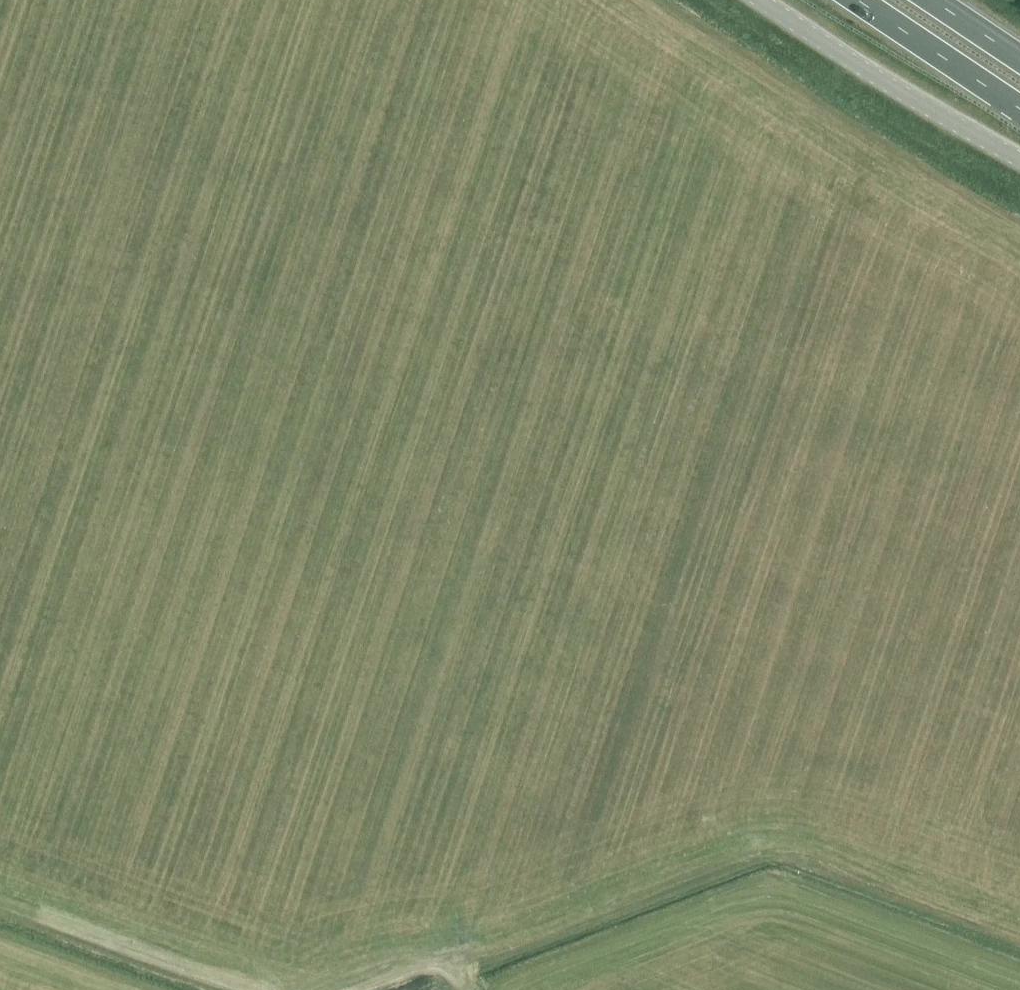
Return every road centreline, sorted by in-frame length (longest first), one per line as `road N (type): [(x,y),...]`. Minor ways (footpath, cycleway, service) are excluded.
road 1 (unclassified): [(760,0),(1019,167)]
road 2 (trunk): [(852,0),(1019,110)]

